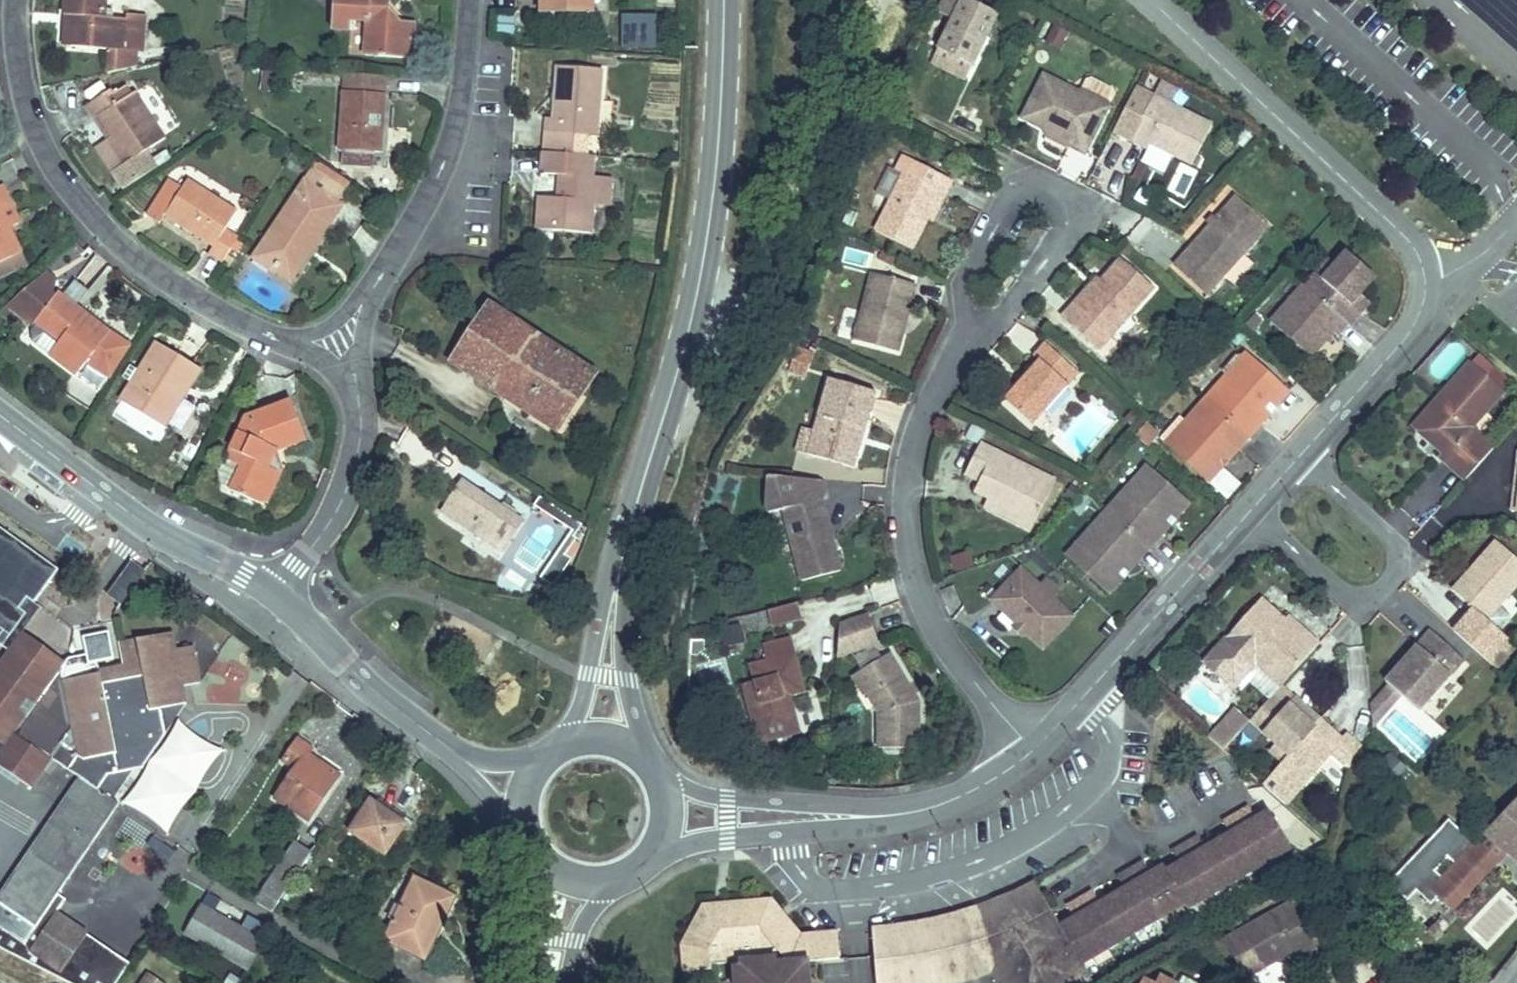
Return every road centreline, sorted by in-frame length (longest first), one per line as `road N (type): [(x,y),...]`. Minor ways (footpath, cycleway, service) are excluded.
road 1 (residential): [(1294,454),(1407,337),(1425,282),(1395,229),(1154,0)]
road 2 (secondary): [(615,585),(697,288),(719,118),(721,0)]
road 3 (residential): [(21,0),(17,68),(38,140),(106,232),(164,279),(270,336),(336,348)]
road 4 (residential): [(1033,754),(940,638),(910,572),(911,463),(934,395),(966,347)]
road 5 (residential): [(336,348),(432,177),(462,88),(473,0)]
road 6 (residential): [(1242,516),(1355,613),(1387,590),(1401,564),(1389,539),(1294,454)]
road 7 (residential): [(966,347),(1012,305),(1063,237),(1073,205),(1066,185),(1045,175),(1022,181),(958,287)]
road 8 (tertiary): [(278,595),(144,524),(0,414)]
road 9 (residential): [(1033,754),(1242,516)]
road 10 (residential): [(278,595),(329,526),(359,451),(357,388),(336,348)]
road 11 (tertiary): [(456,755),(382,698),(278,595)]
road 12 (residential): [(648,859),(877,817)]
road 13 (residential): [(877,817),(727,799),(660,774)]
road 14 (secondary): [(646,754),(615,585)]
road 15 (residential): [(877,817),(931,809),(1033,754)]
road 16 (secondary): [(615,585),(564,738)]

